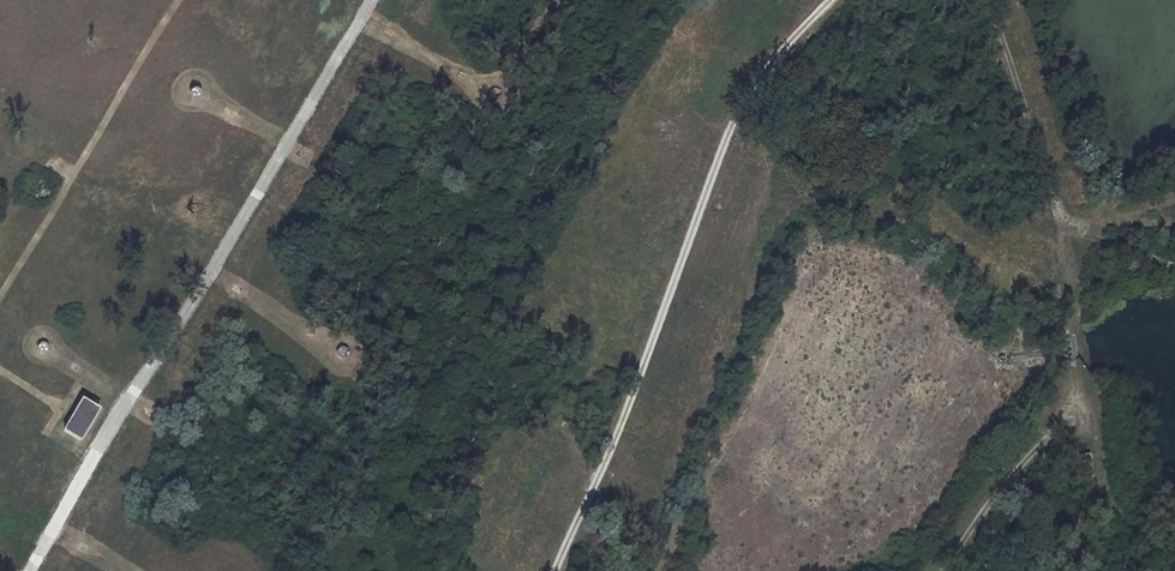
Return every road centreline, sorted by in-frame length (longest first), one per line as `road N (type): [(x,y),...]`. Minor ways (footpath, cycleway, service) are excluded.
road 1 (track): [(29,570),(367,0)]
road 2 (track): [(833,0),(750,92),(591,472),(560,570)]

